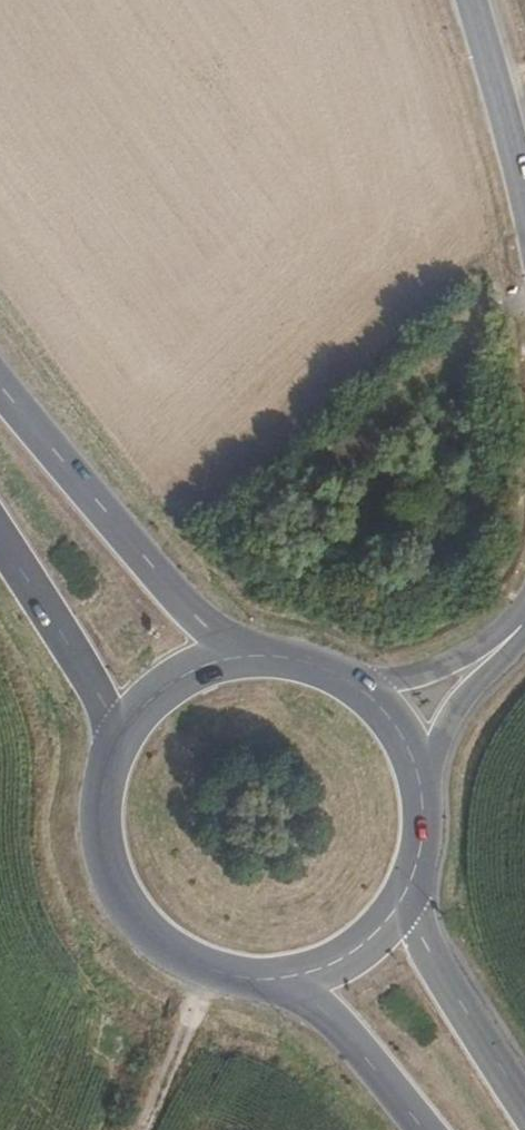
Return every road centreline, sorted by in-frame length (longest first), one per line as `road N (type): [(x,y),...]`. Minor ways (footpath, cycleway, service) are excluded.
road 1 (primary): [(254,657),(192,610),(0,383)]
road 2 (primary): [(111,745),(95,794),(95,846),(112,895),(144,936),(187,965),(237,979),(286,978)]
road 3 (primary): [(524,1106),(399,892)]
road 4 (primary): [(0,538),(106,711),(111,745)]
road 5 (primary): [(286,978),(354,1037),(425,1129)]
road 6 (tertiary): [(514,632),(423,674),(335,678)]
road 7 (tertiary): [(475,0),(524,181)]
road 8 (tertiary): [(411,776),(514,632)]
road 9 (primary): [(254,657),(171,681),(111,745)]
road 10 (track): [(142,1129),(210,972)]
road 11 (primary): [(286,978),(332,961),(371,932),(399,892)]
road 12 (primary): [(411,776),(368,704),(335,678)]

